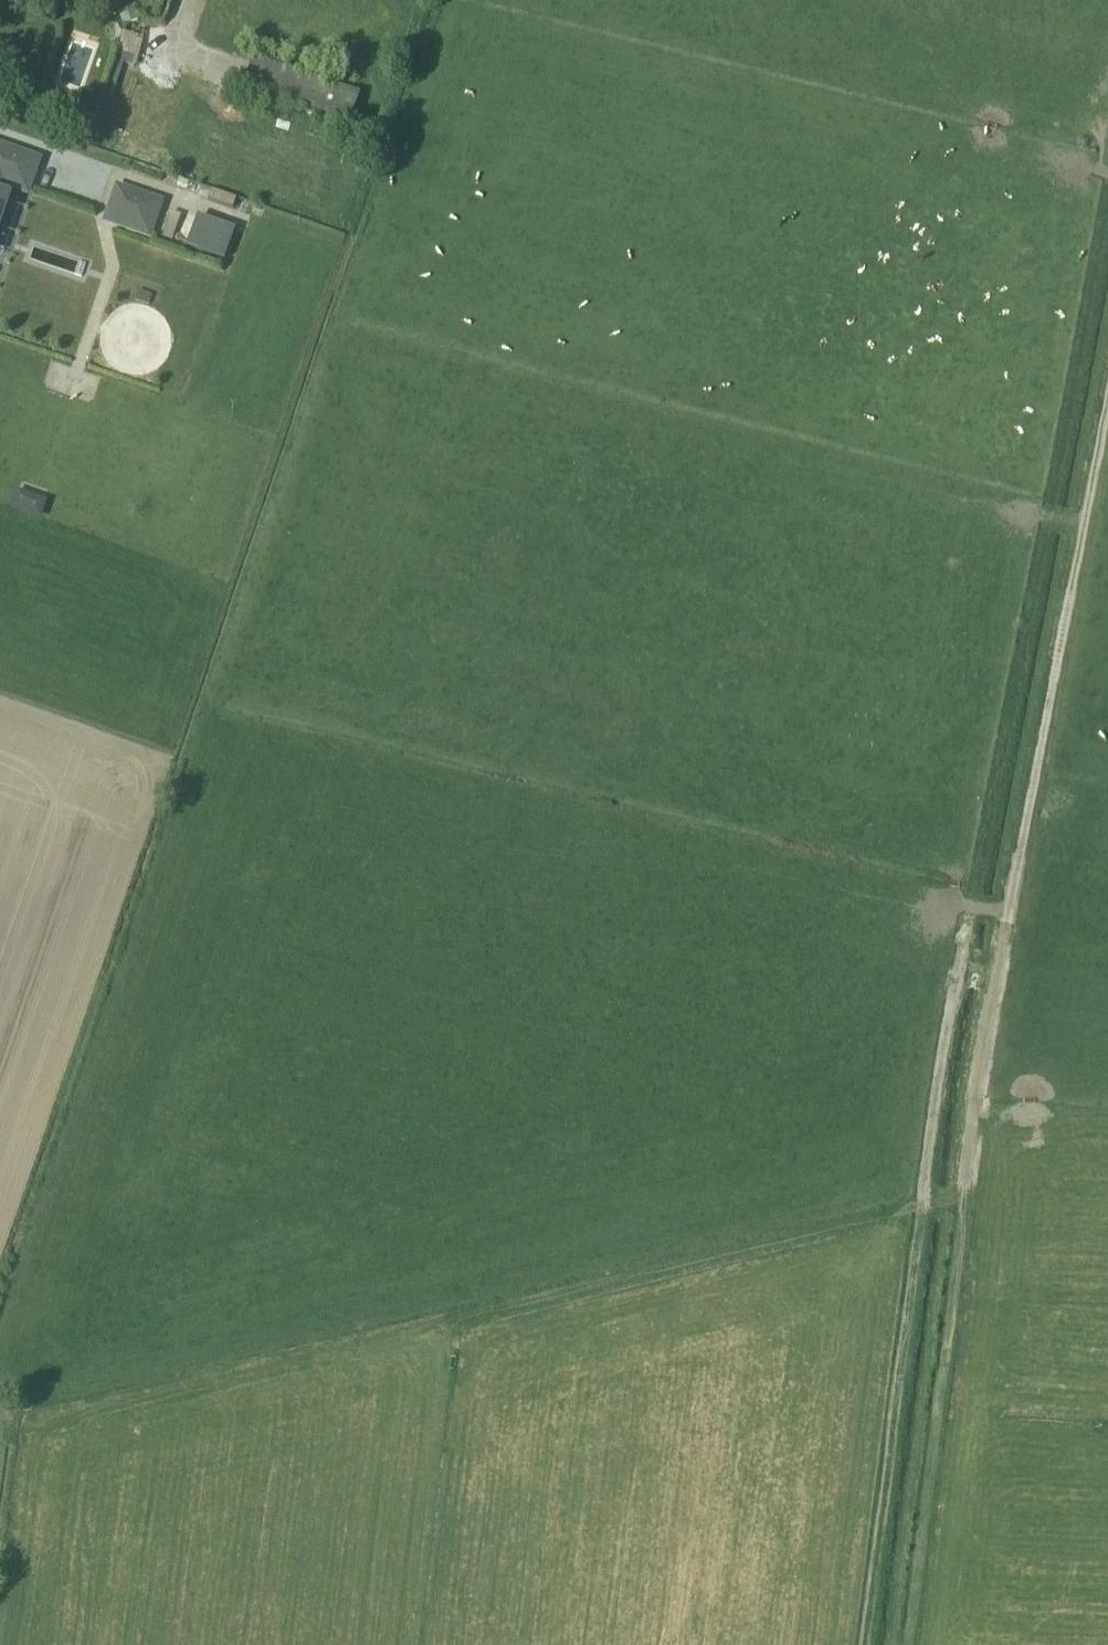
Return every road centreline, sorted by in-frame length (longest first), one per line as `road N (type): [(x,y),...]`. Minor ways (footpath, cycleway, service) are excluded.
road 1 (track): [(1107,408),(961,1175),(938,1417)]

